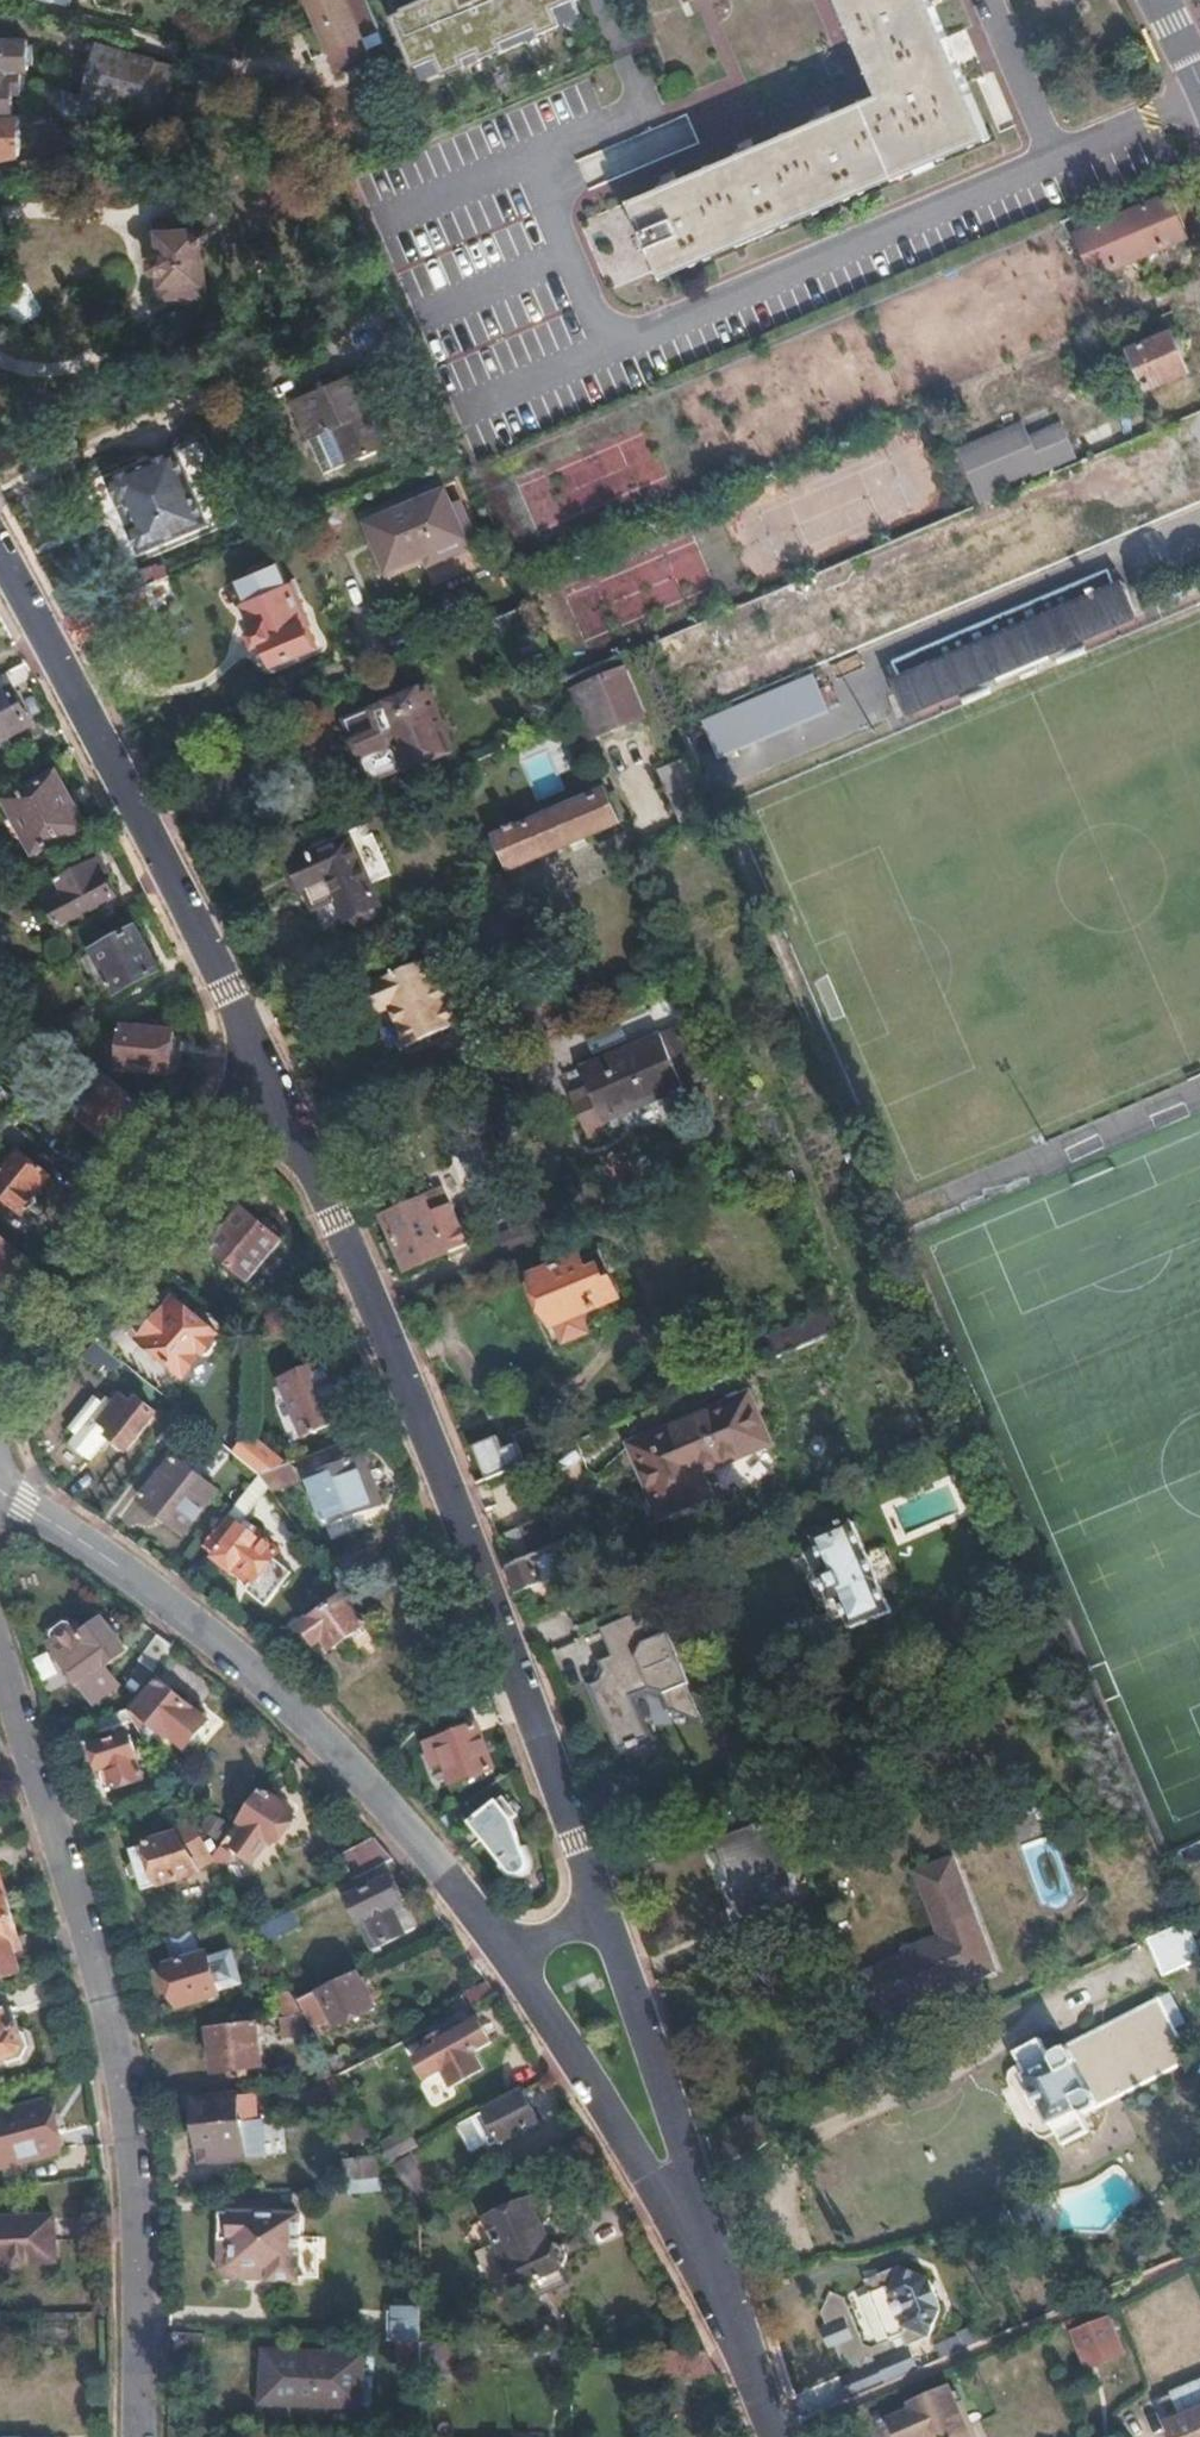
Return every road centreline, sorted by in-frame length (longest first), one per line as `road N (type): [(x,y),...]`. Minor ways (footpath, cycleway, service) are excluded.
road 1 (residential): [(598,1918),(434,1456),(271,1083)]
road 2 (residential): [(0,1673),(104,2008),(126,2123),(132,2436)]
road 3 (residential): [(0,1488),(140,1581),(308,1721),(511,1960)]
road 4 (residential): [(271,1083),(123,779),(0,554)]
road 5 (residential): [(0,1393),(208,1143),(271,1083)]
road 6 (residential): [(709,2269),(598,1918)]
road 7 (residential): [(511,1960),(709,2269)]
road 8 (residential): [(770,2436),(709,2269)]

